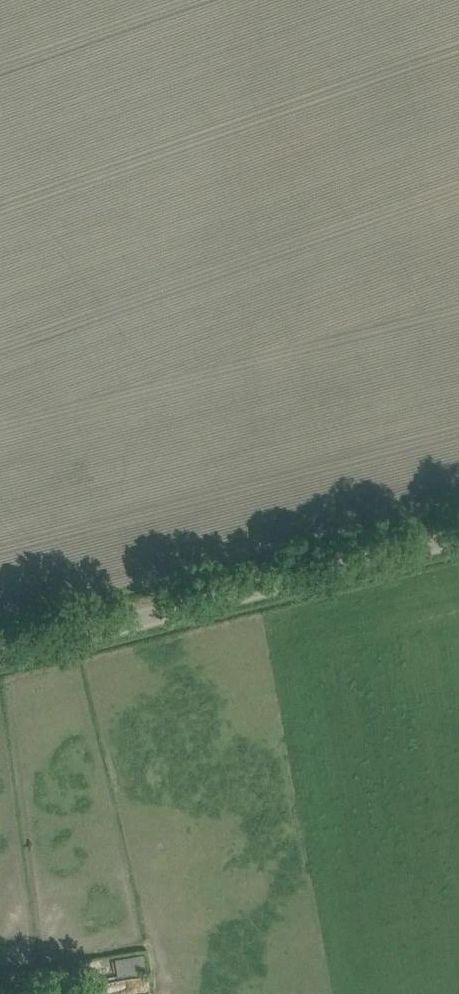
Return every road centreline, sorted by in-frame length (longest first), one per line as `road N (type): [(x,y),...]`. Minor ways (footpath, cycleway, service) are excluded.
road 1 (unclassified): [(0,653),(458,535)]

